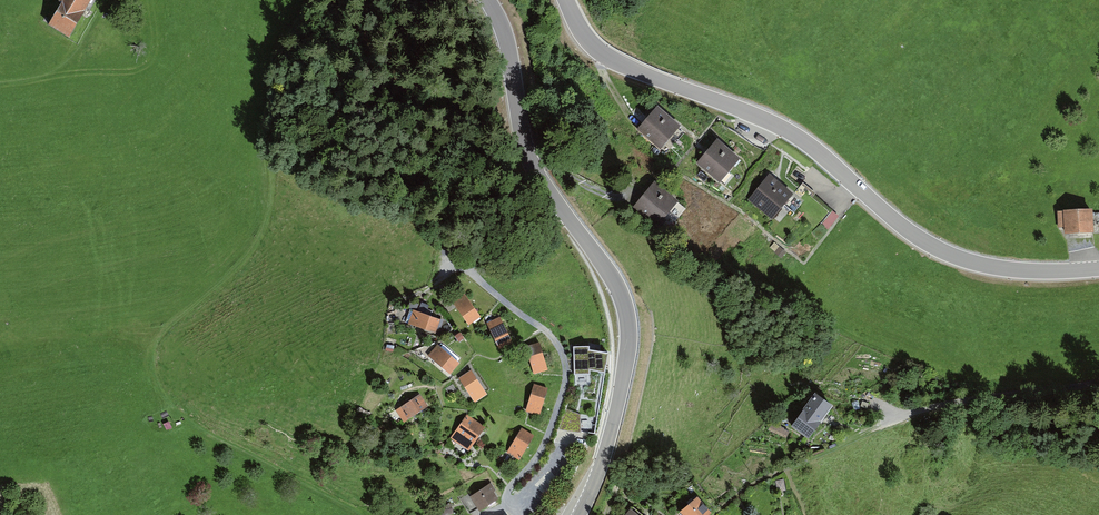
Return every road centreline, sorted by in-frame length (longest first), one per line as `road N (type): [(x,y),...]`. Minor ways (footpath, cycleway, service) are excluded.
road 1 (tertiary): [(1098,269),(1002,271),(927,248),(805,144),(599,57),(562,0)]
road 2 (tertiary): [(489,0),(508,38),(533,161),(603,258),(625,304),(625,376),(604,460),(578,514)]
road 3 (track): [(106,0),(59,69),(0,85)]

